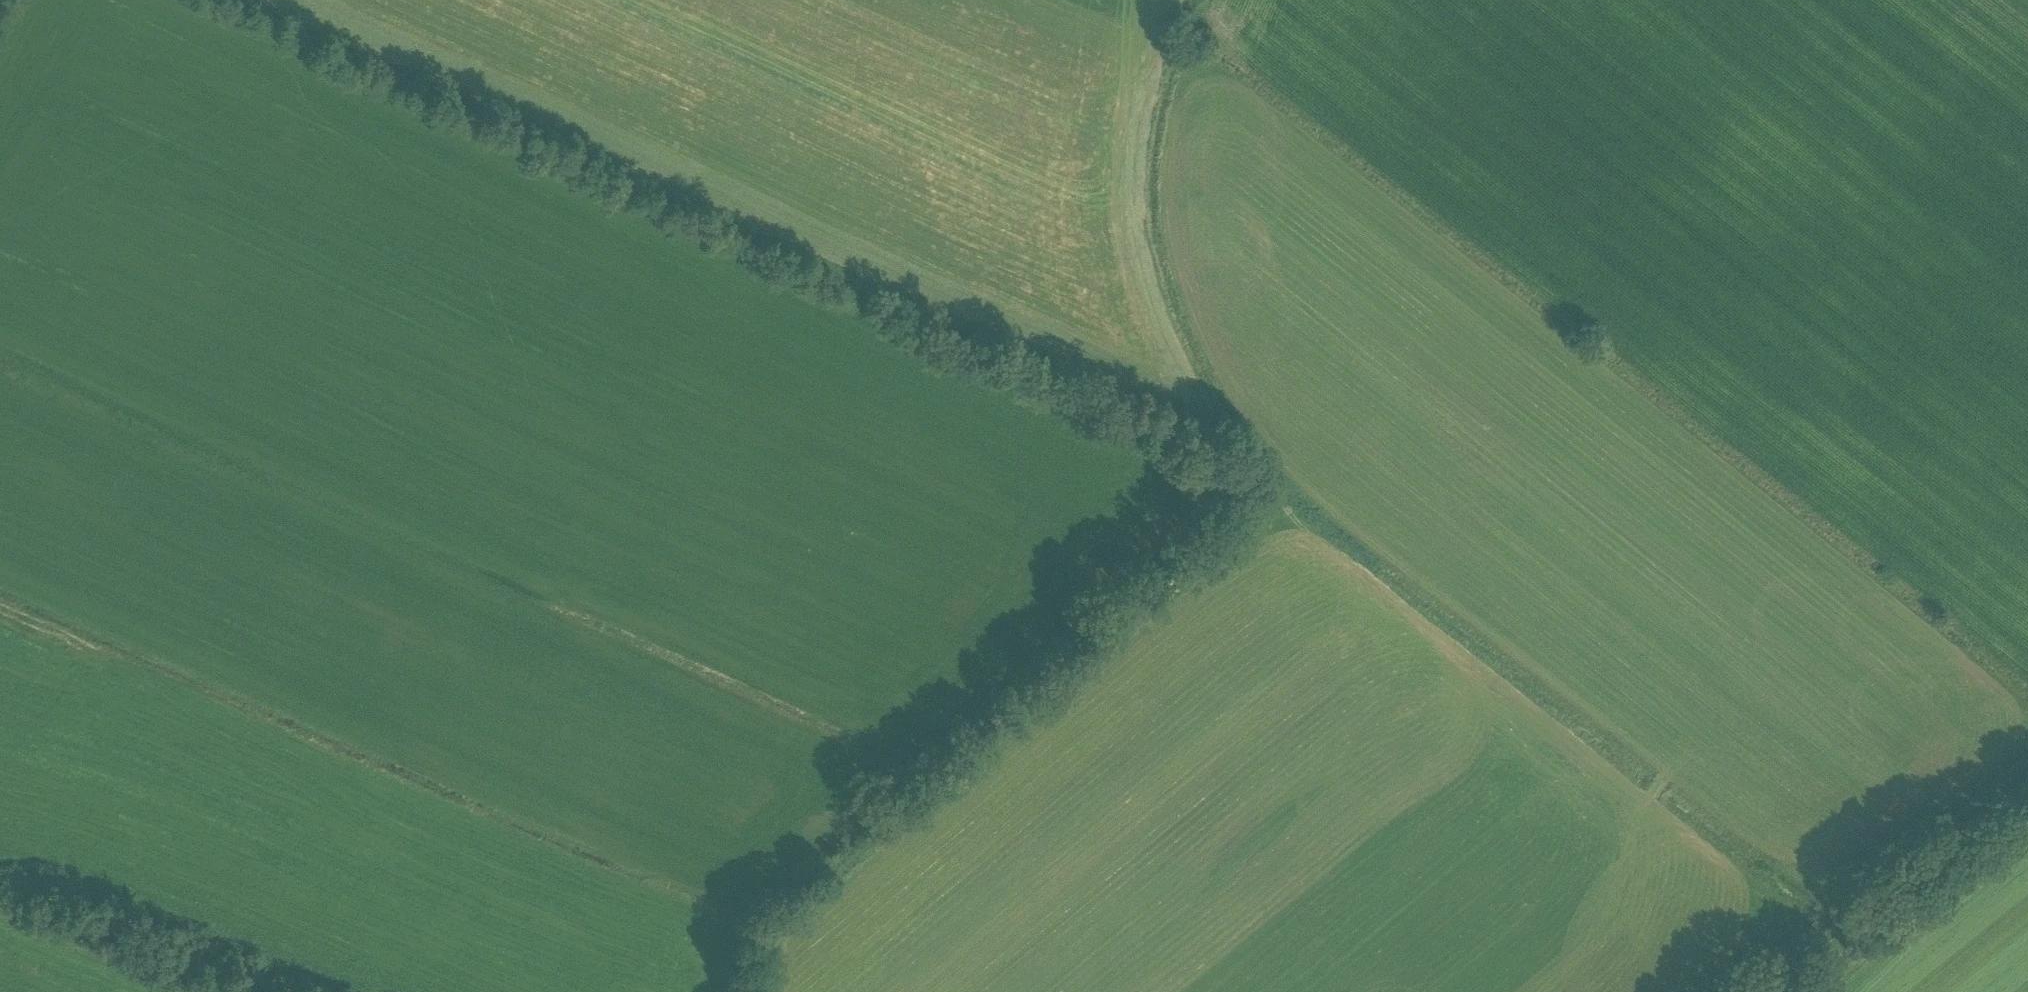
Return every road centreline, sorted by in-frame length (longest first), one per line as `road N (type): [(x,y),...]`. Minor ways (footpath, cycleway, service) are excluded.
road 1 (track): [(2027,782),(1759,991)]

